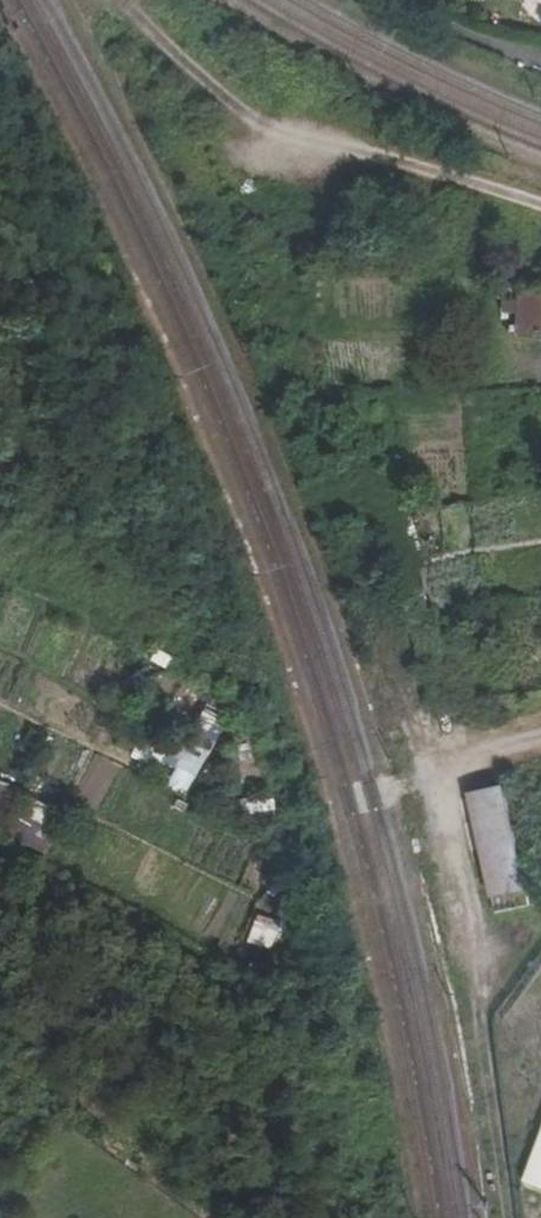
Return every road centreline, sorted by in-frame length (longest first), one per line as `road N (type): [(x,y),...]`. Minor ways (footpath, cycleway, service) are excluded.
road 1 (track): [(510,1217),(427,754),(540,732)]
road 2 (track): [(540,201),(252,106),(133,0)]

